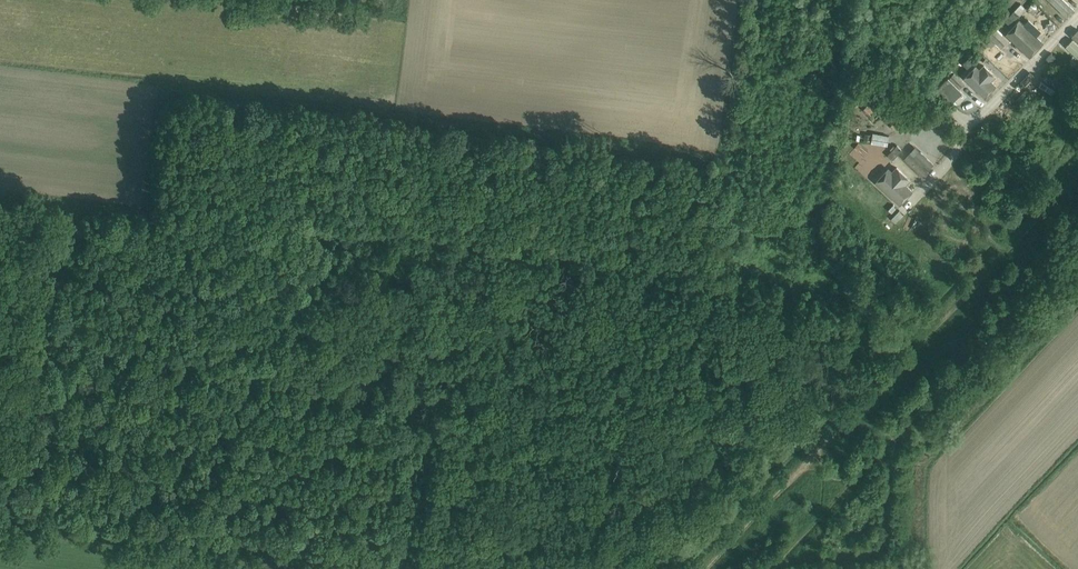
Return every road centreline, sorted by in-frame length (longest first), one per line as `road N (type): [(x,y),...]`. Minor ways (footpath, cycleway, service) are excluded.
road 1 (track): [(940,0),(899,51),(966,128)]
road 2 (unclassified): [(966,128),(1077,15)]
road 3 (residential): [(880,233),(949,162),(966,128)]

